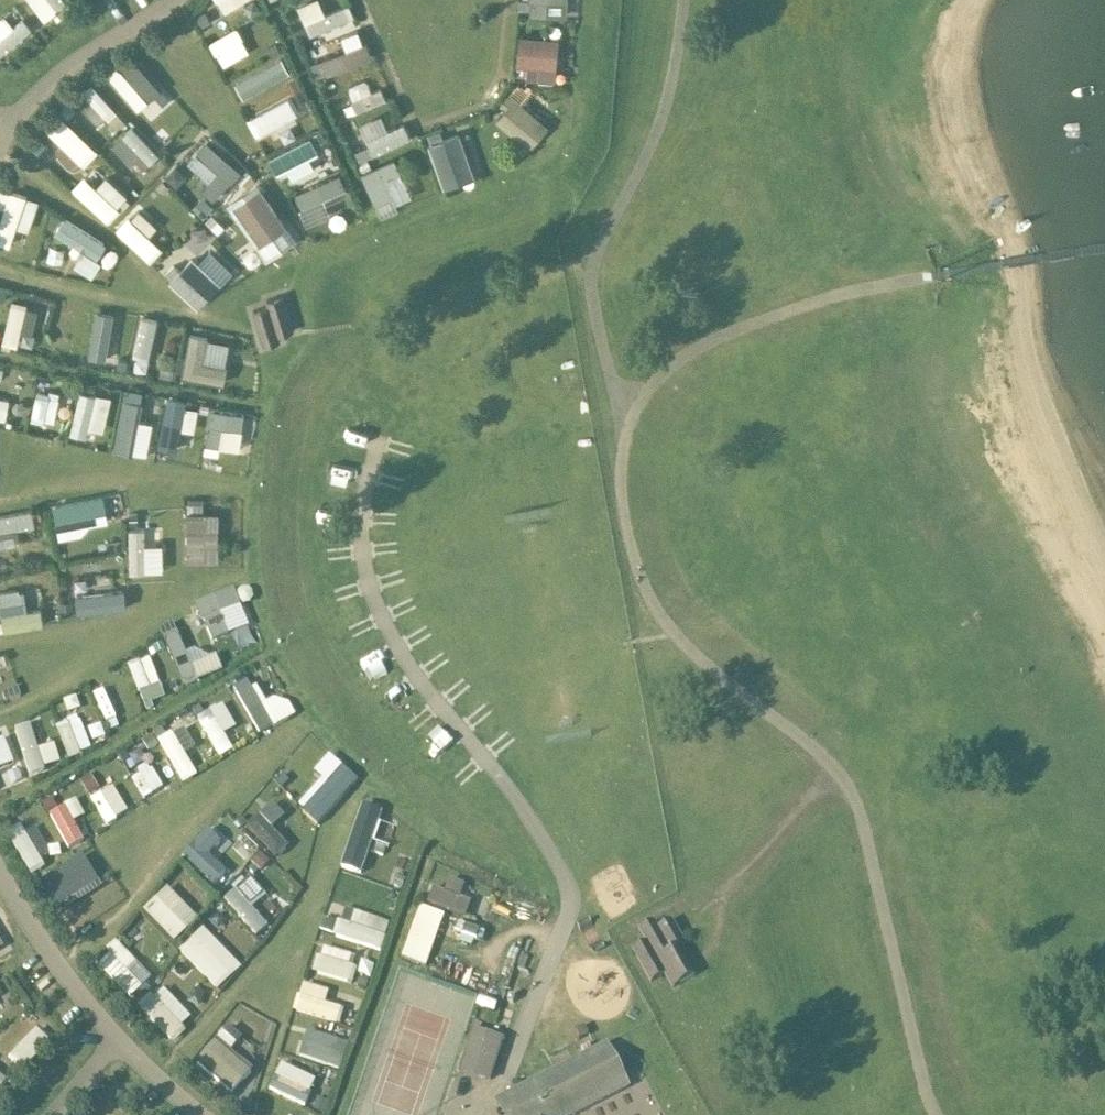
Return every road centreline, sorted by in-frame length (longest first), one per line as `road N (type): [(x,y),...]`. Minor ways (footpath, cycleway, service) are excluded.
road 1 (track): [(932,278),(734,333),(663,380),(621,430)]

